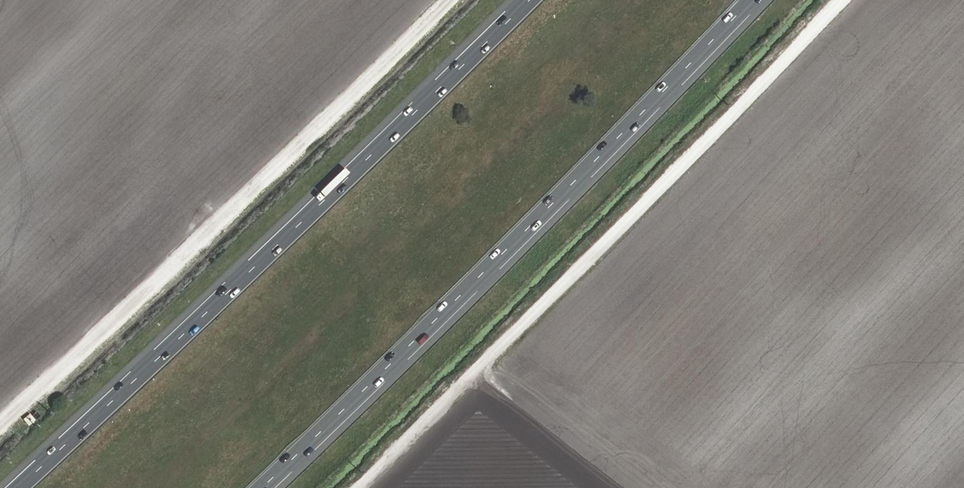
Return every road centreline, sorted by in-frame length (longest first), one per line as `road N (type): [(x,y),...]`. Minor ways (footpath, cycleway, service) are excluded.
road 1 (motorway): [(527,0),(17,487)]
road 2 (motorway): [(266,487),(753,0)]
road 3 (track): [(359,487),(845,0)]
road 4 (track): [(456,0),(0,435)]

